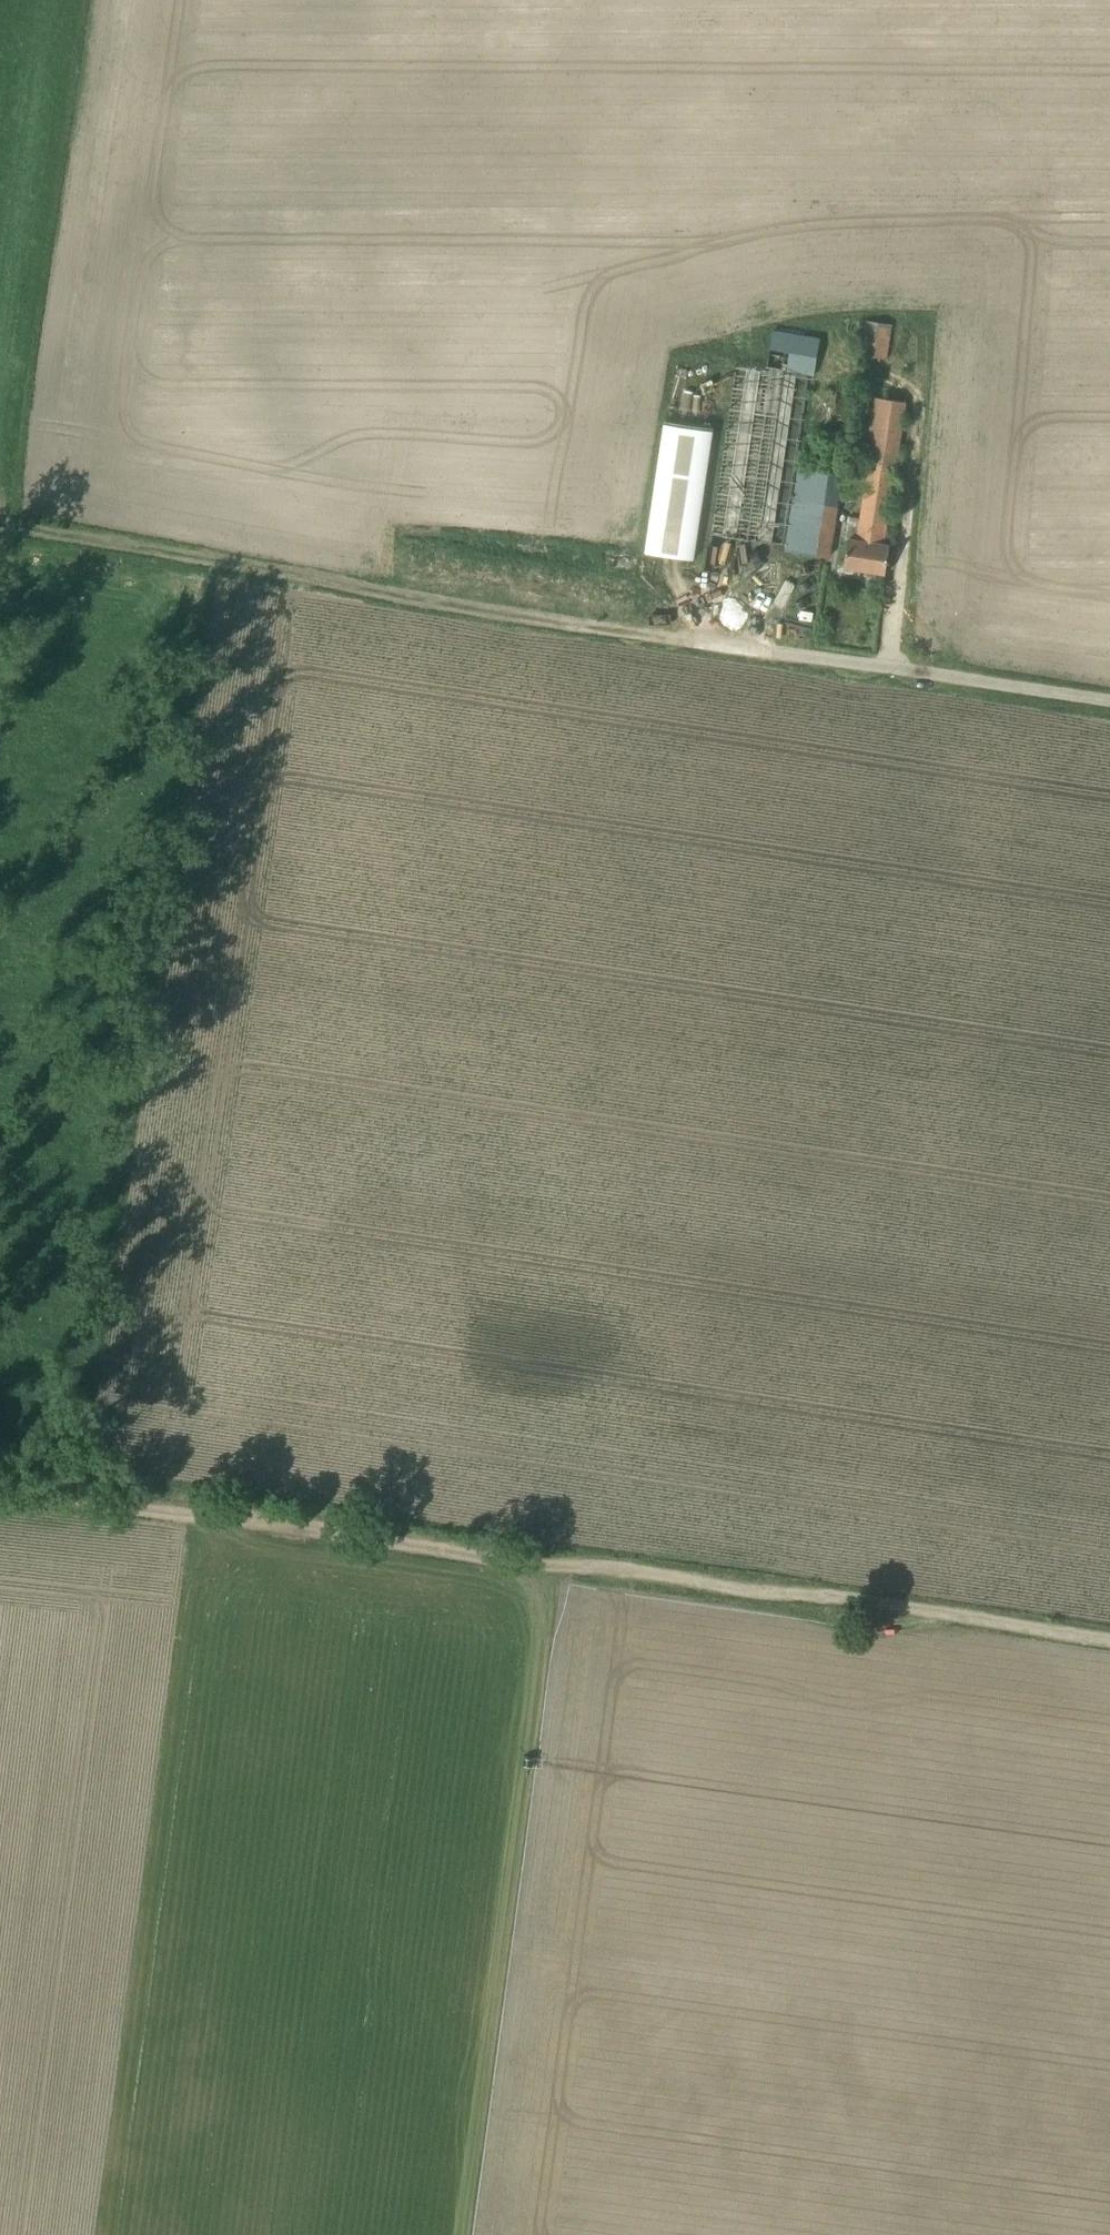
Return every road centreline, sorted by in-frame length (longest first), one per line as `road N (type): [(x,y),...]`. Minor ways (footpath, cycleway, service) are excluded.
road 1 (track): [(0,1490),(523,1561),(614,1563),(1109,1639)]
road 2 (unclassified): [(1109,693),(785,646)]

